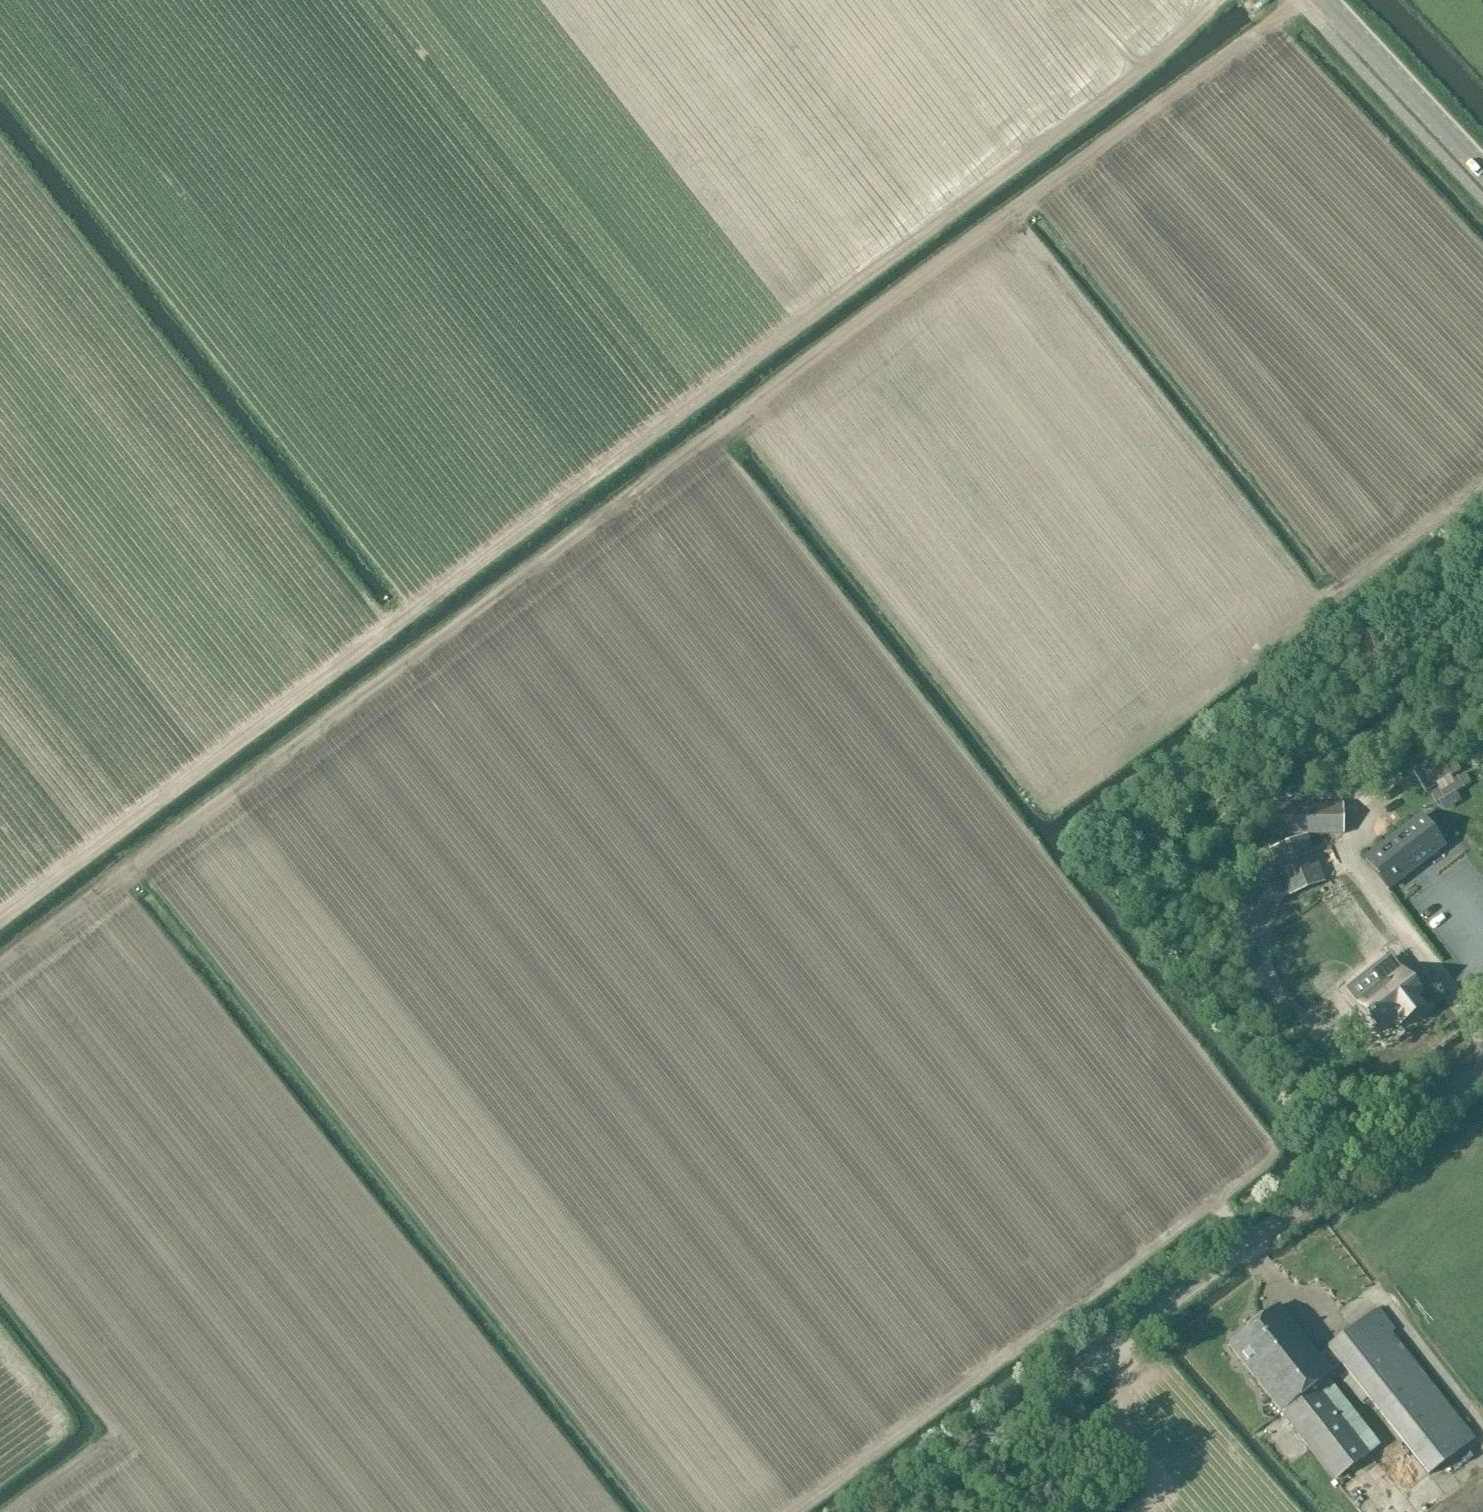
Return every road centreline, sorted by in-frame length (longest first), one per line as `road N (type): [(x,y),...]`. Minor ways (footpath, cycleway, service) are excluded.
road 1 (unclassified): [(884,1511),(1482,1068)]
road 2 (tertiary): [(1482,172),(1322,0)]

